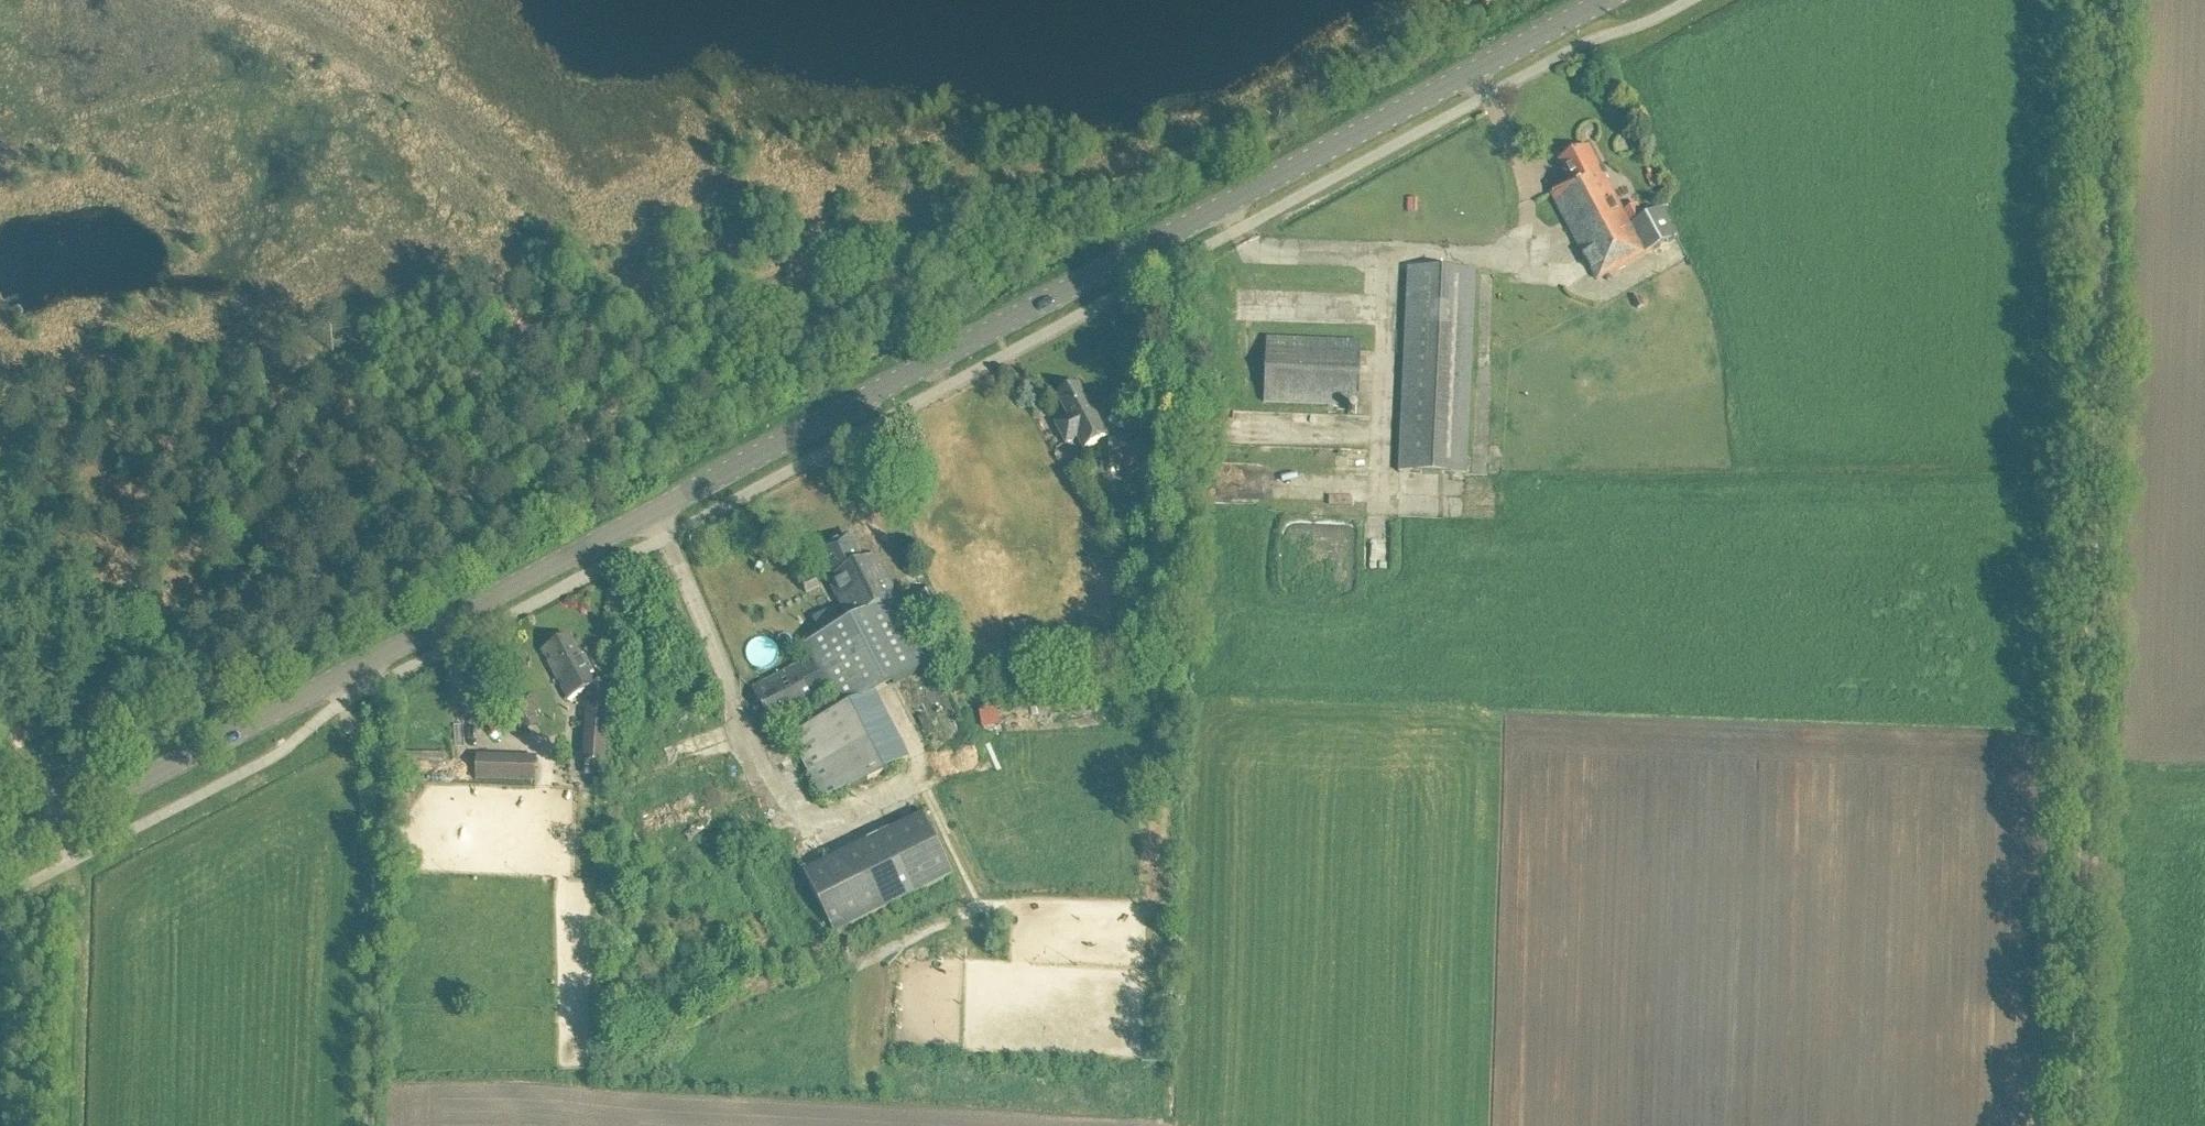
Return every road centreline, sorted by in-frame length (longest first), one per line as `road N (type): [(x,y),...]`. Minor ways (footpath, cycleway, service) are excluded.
road 1 (tertiary): [(0,860),(1611,0)]
road 2 (track): [(1488,0),(1154,173),(988,201),(850,265),(691,316),(610,421),(552,464),(466,487),(381,531),(287,599),(99,679),(18,732)]
road 3 (track): [(2110,0),(2072,1125)]

